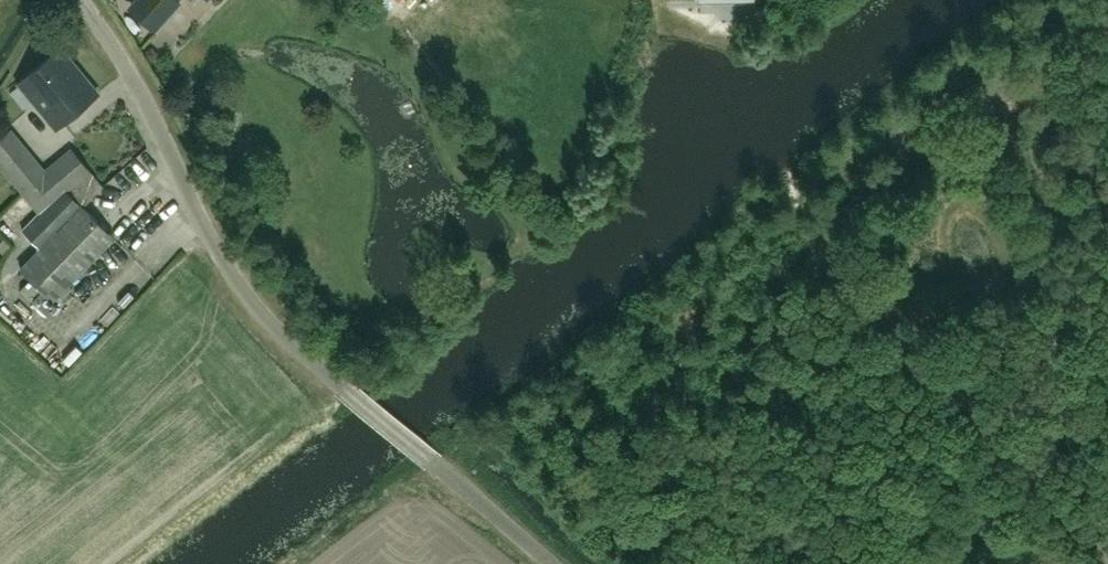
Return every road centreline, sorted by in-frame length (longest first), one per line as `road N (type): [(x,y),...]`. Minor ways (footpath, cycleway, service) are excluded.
road 1 (unclassified): [(560,563),(344,389),(252,303),(212,242),(139,88),(80,0)]

